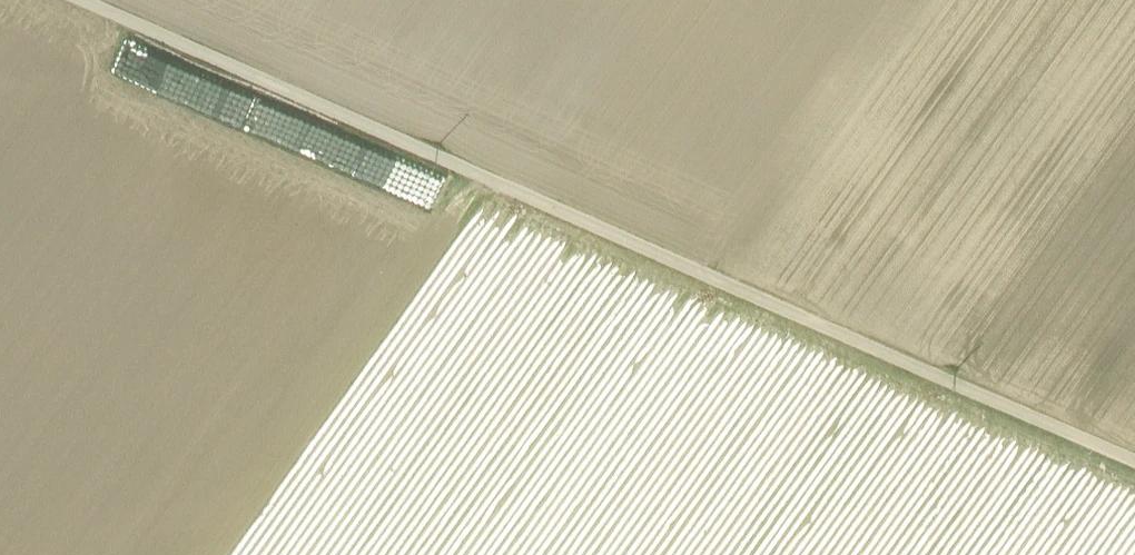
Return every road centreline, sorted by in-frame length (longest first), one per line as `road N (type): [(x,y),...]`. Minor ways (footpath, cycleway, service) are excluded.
road 1 (track): [(1134,464),(79,0)]

